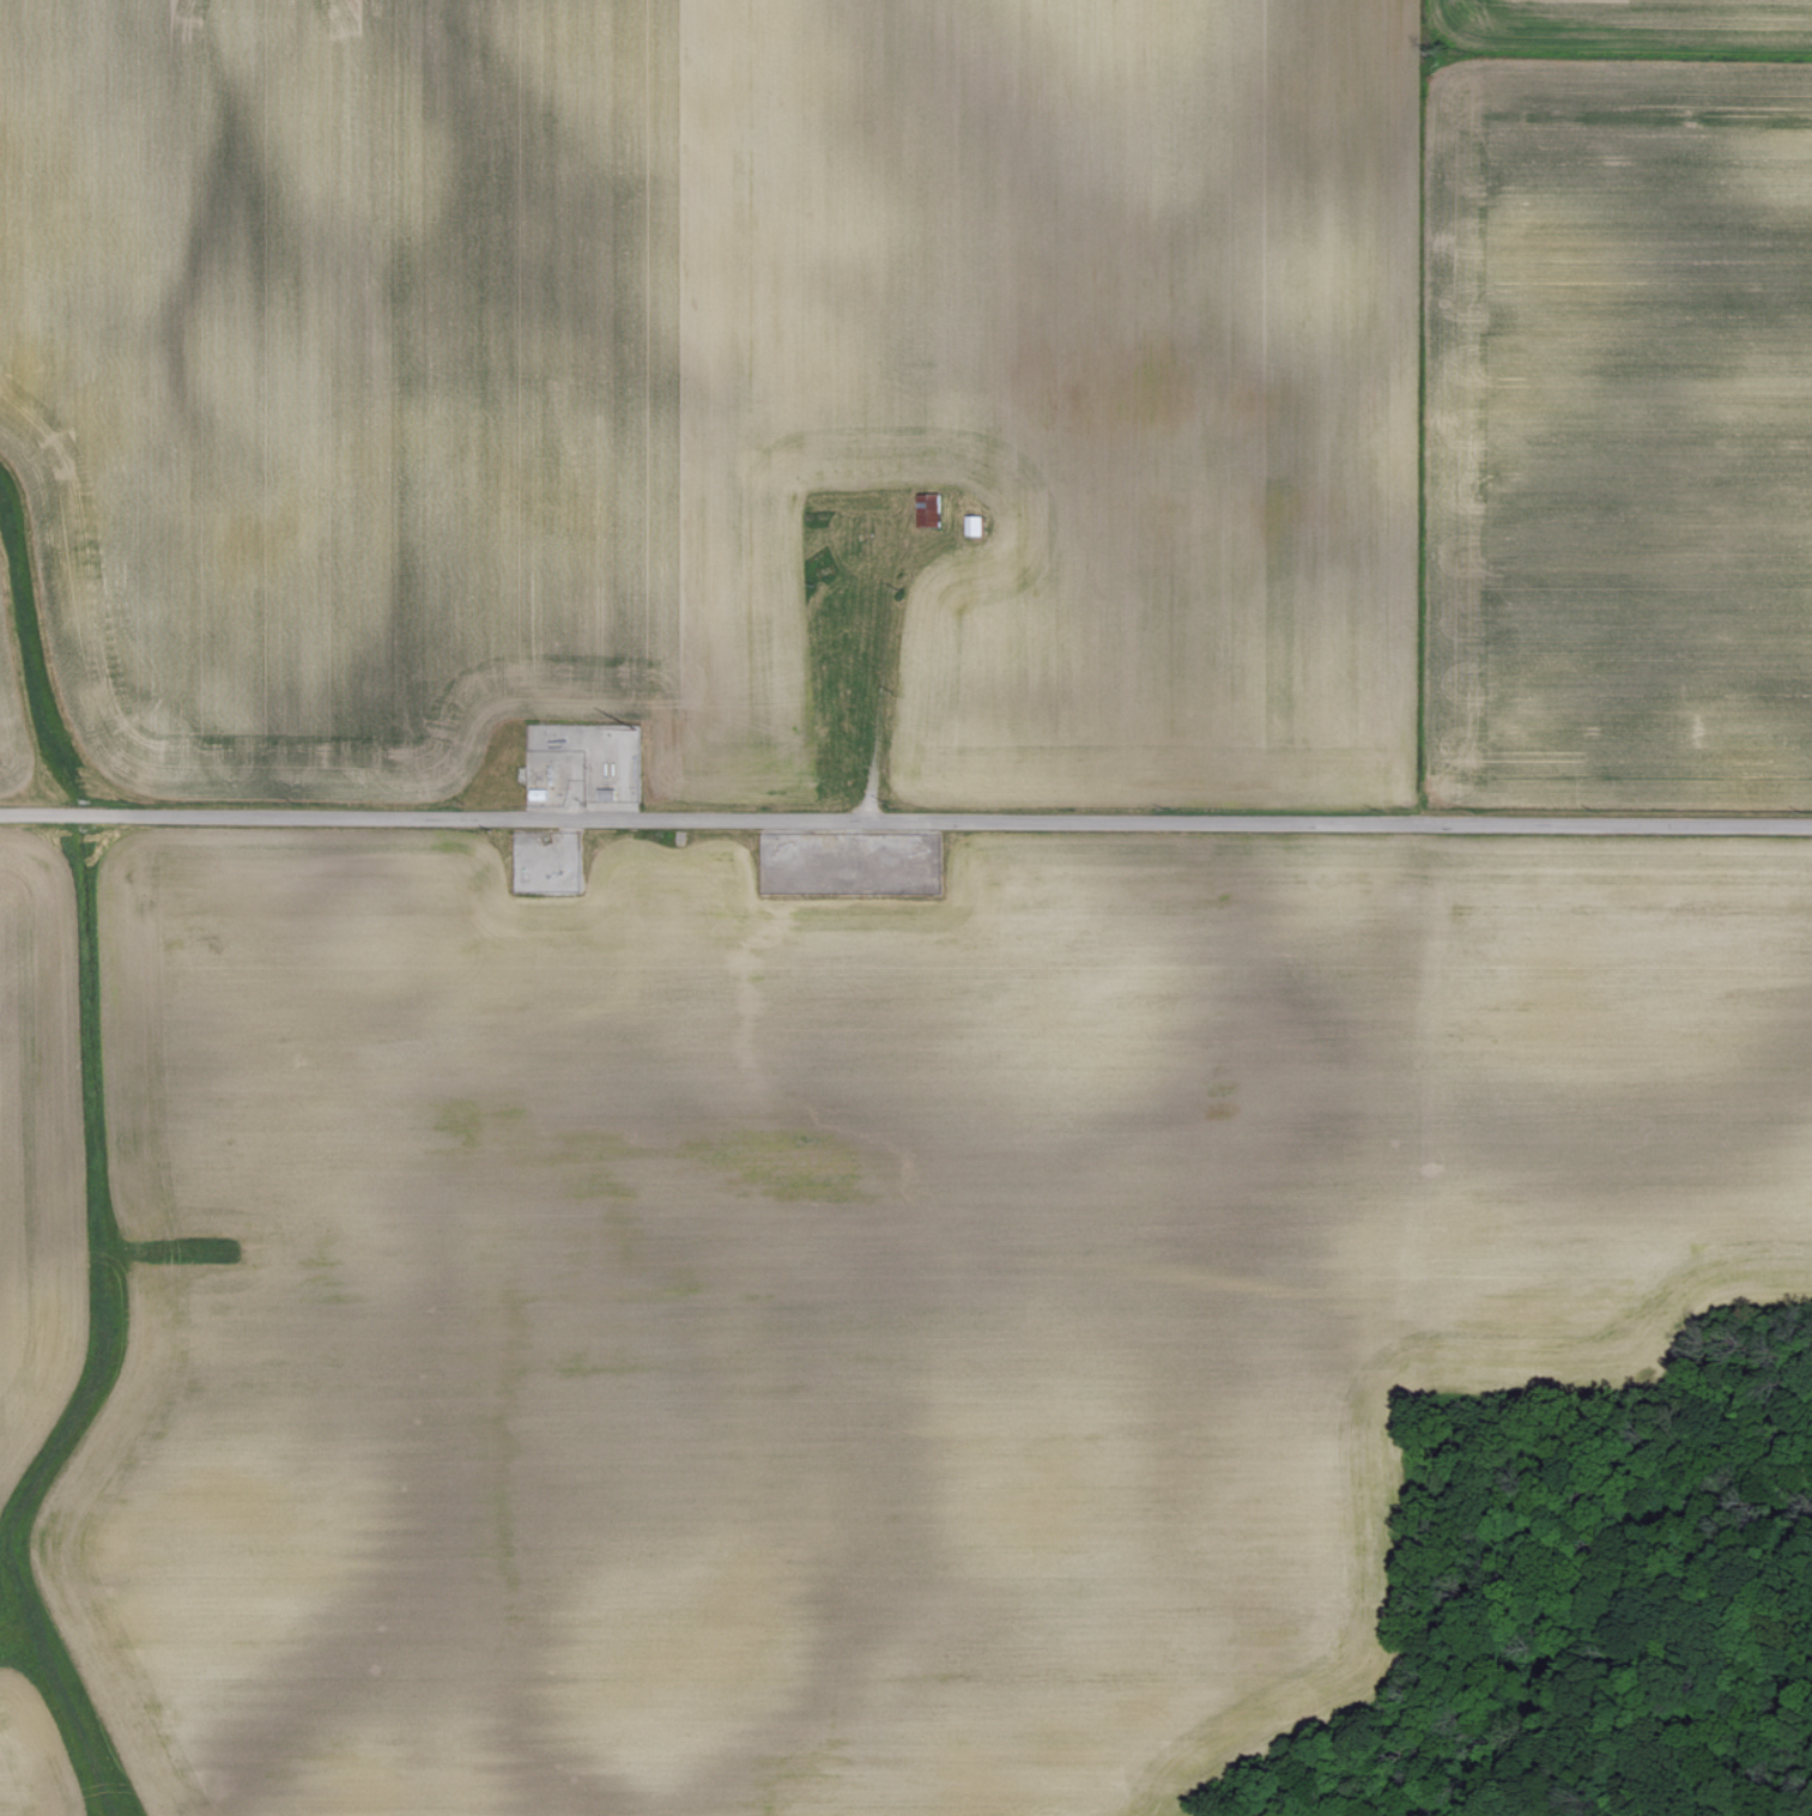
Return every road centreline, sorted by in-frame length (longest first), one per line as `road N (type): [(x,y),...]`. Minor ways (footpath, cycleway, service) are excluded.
road 1 (residential): [(1811,828),(0,815)]

